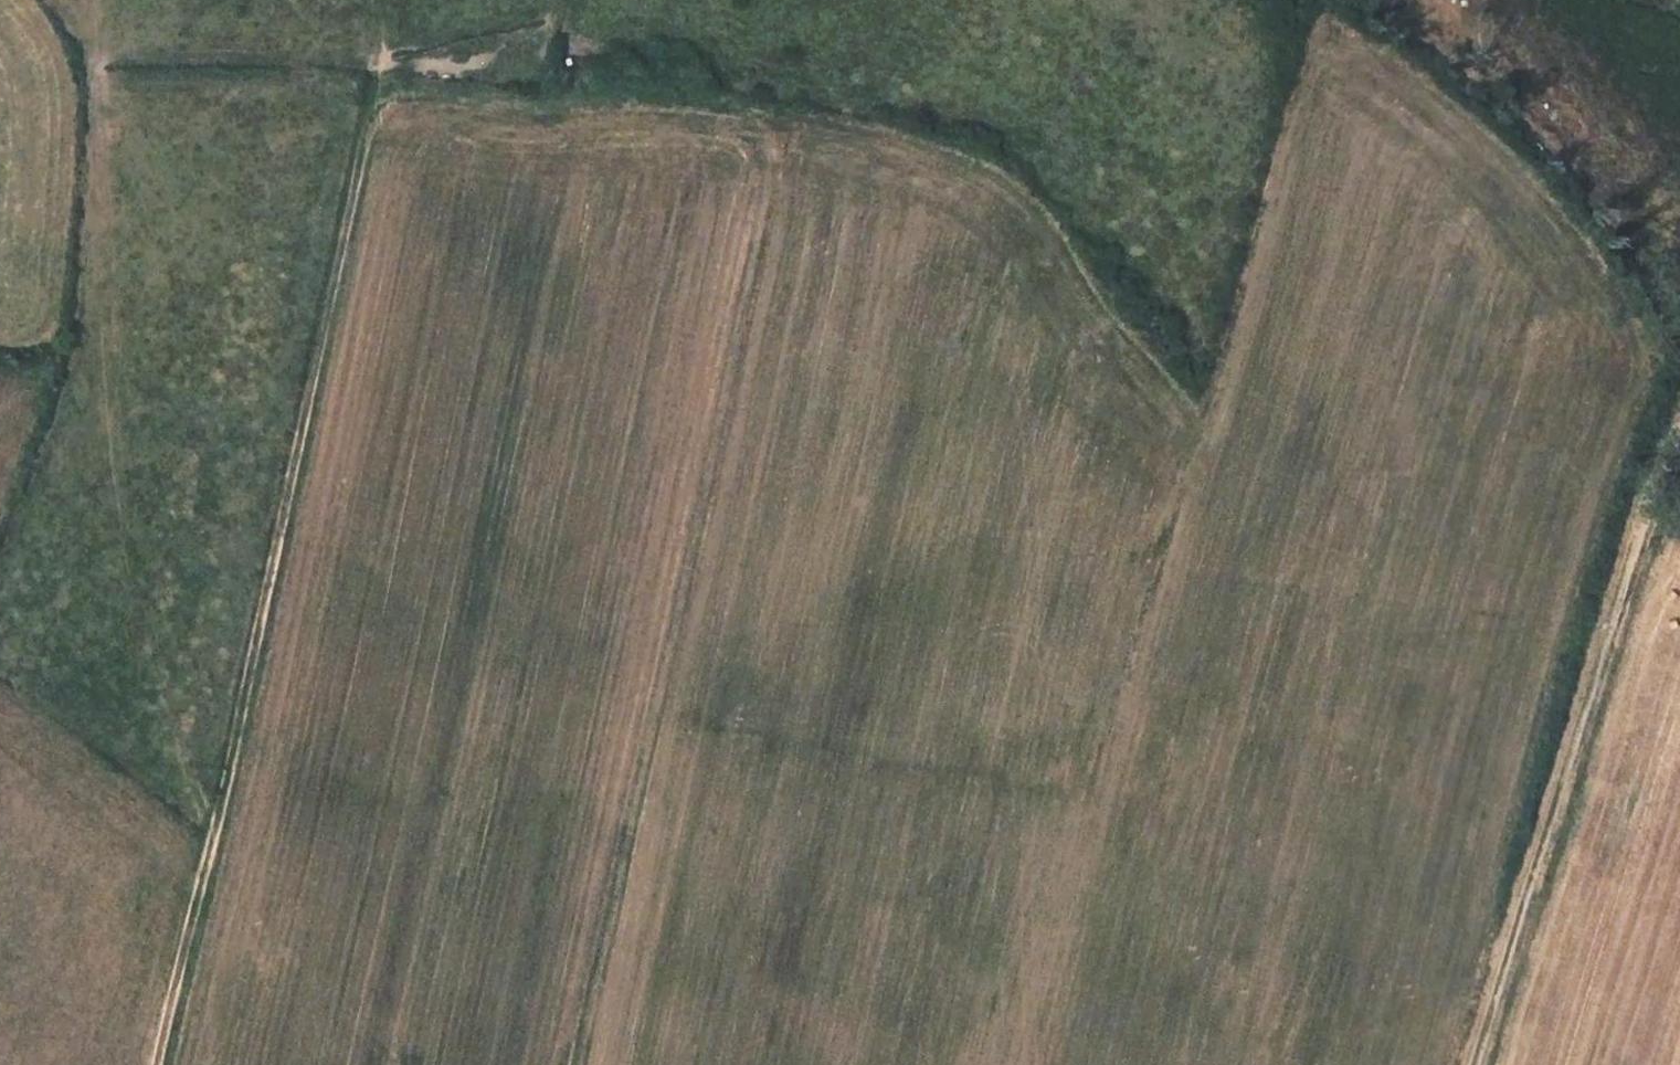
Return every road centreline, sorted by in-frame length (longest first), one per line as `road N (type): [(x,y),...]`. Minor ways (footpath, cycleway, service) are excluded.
road 1 (track): [(1473,1064),(1654,515)]

